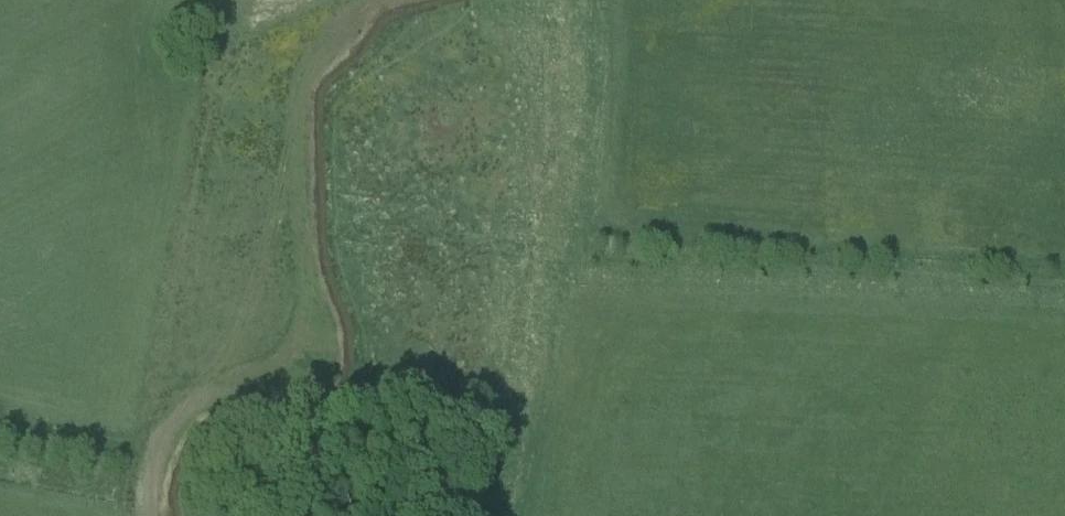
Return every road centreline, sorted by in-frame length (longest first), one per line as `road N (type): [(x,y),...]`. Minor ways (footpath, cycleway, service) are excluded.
road 1 (track): [(383,0),(304,71),(292,104),(297,229),(321,350),(315,369),(300,384),(206,397),(178,418),(148,484),(148,515)]

